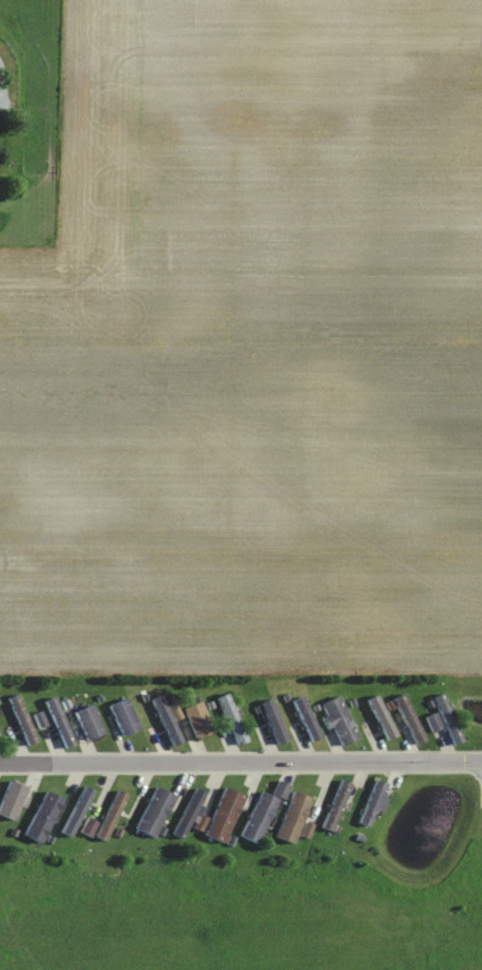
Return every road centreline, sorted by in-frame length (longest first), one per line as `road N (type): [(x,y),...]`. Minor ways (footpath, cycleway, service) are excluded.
road 1 (residential): [(481,763),(0,764)]

